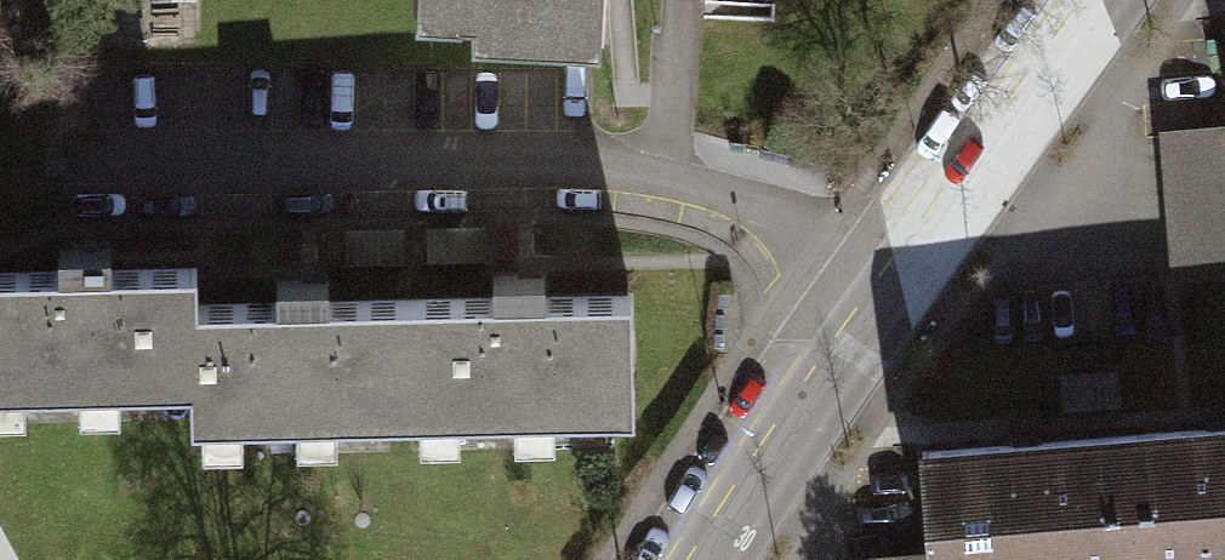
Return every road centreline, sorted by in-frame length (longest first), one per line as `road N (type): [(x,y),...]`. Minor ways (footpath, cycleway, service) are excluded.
road 1 (tertiary): [(714,559),(787,436),(1094,0)]

